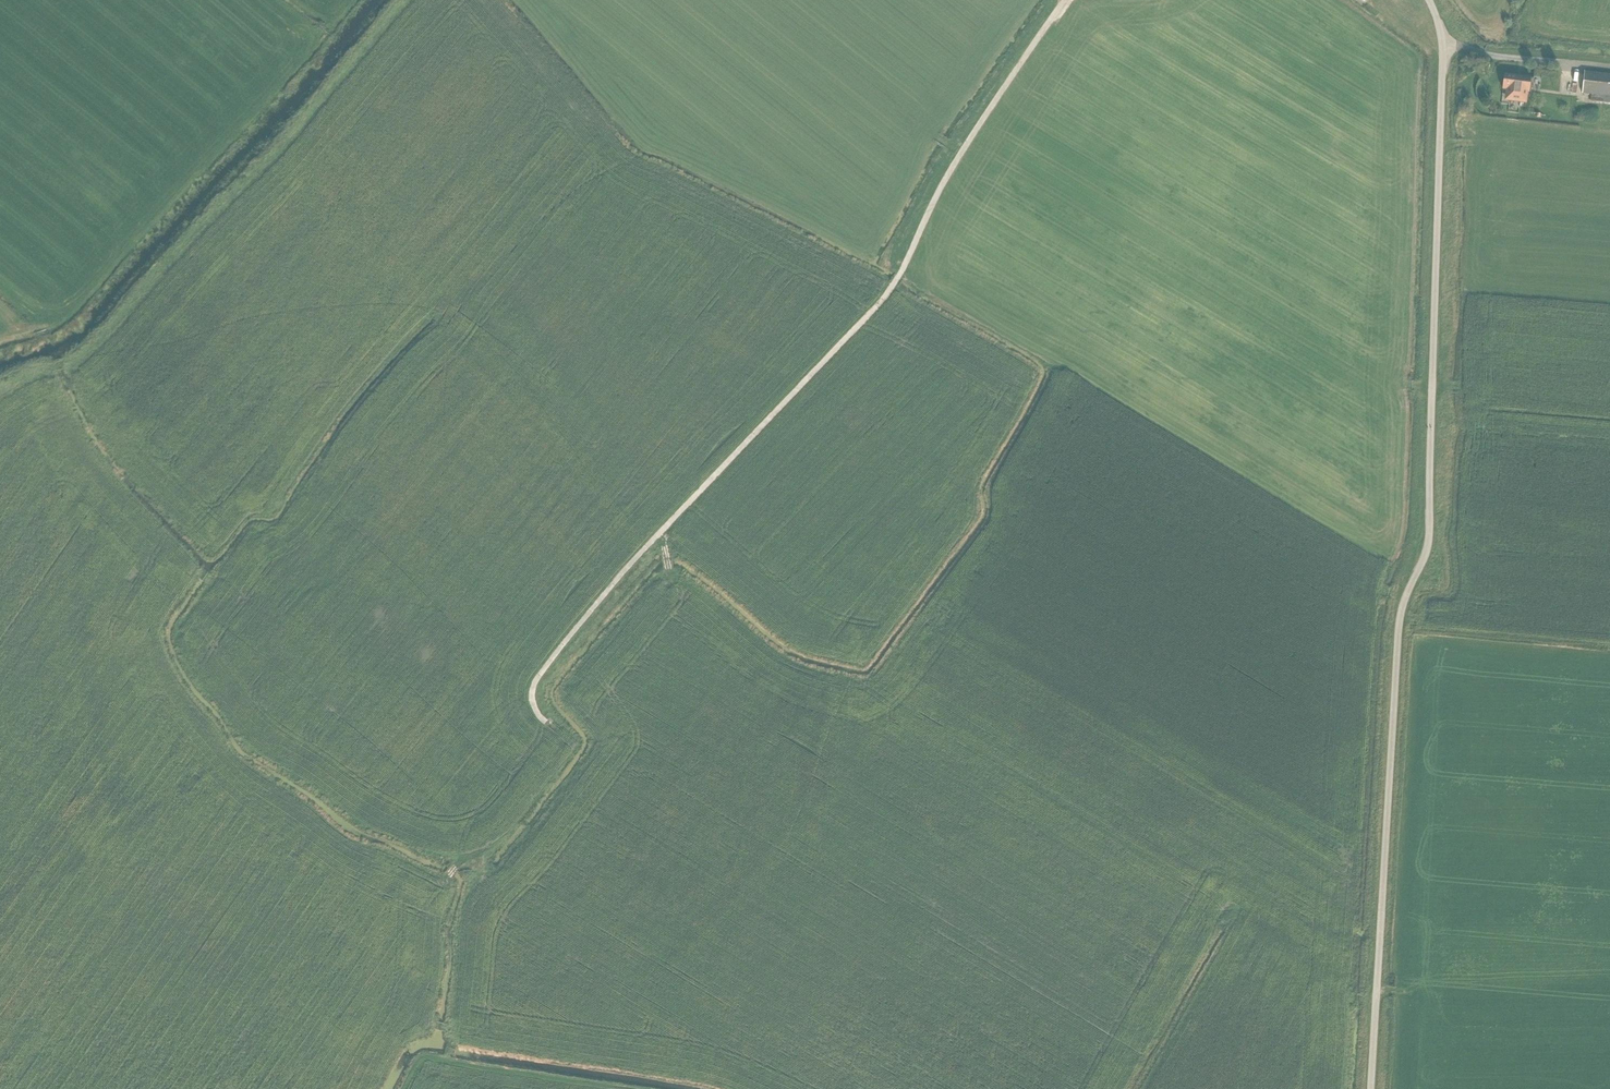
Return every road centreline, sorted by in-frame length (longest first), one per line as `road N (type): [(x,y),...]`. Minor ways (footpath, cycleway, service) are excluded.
road 1 (unclassified): [(1368,1088),(1399,650),(1432,527),(1448,47),(1432,0)]

